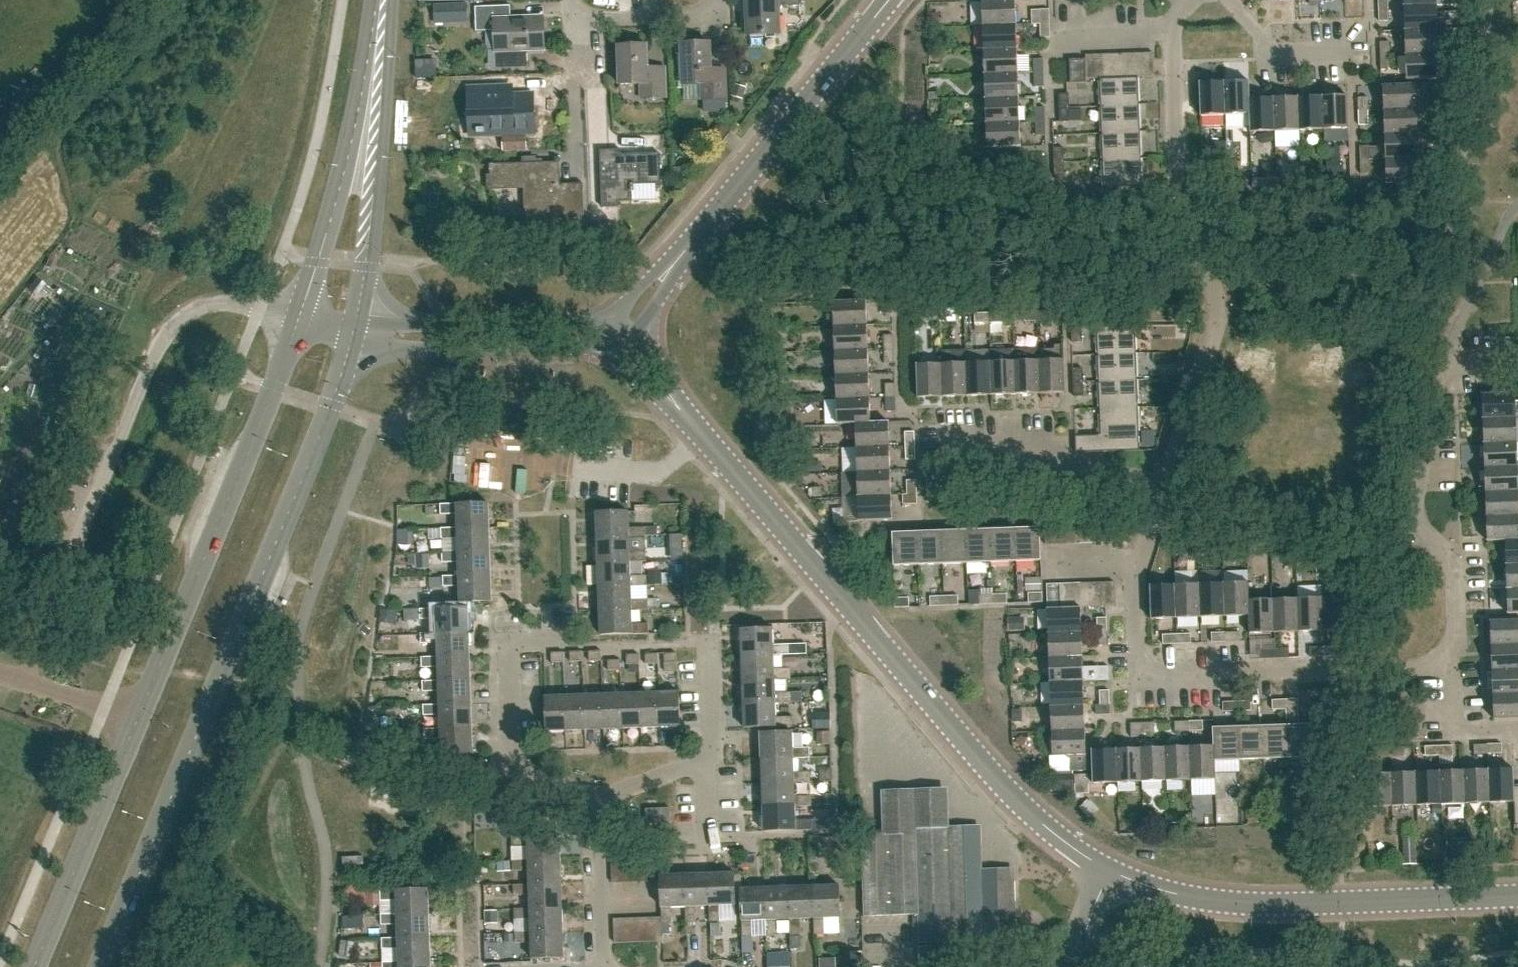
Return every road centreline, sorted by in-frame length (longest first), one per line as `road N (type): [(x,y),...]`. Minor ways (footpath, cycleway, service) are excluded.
road 1 (tertiary): [(300,316),(35,966)]
road 2 (tertiary): [(102,966),(354,332)]
road 3 (tertiary): [(1107,875),(1022,803),(675,404)]
road 4 (residential): [(1456,670),(1158,679),(1136,645),(1133,582),(1165,481)]
road 5 (residential): [(1165,481),(1215,331),(1216,300),(1179,182),(1174,29)]
road 6 (tertiary): [(1517,896),(1291,902),(1170,894),(1107,875)]
road 7 (residential): [(1517,363),(1444,368),(1434,385),(1414,524),(1452,567),(1456,670)]
road 8 (tertiary): [(671,266),(890,0)]
road 9 (tertiary): [(354,332),(376,228),(392,0)]
road 10 (tertiary): [(371,0),(341,186),(300,316)]
road 11 (residential): [(601,798),(514,771),(509,639),(568,638)]
road 12 (tertiary): [(354,332),(404,348),(614,353)]
road 13 (tertiary): [(613,324),(354,332)]
road 14 (residential): [(1165,481),(988,448),(963,432)]
road 15 (residential): [(607,966),(601,798)]
road 16 (residential): [(573,0),(578,14),(601,19),(690,18),(714,0)]
road 17 (residential): [(1343,39),(1283,58),(1231,0)]
road 18 (residential): [(707,761),(709,641)]

